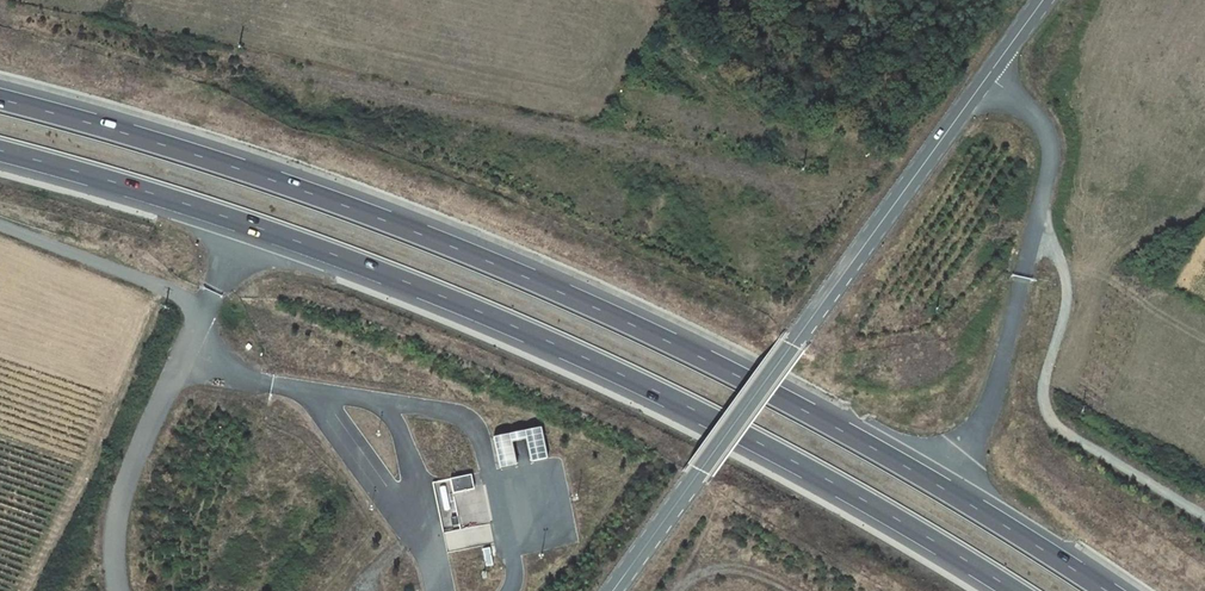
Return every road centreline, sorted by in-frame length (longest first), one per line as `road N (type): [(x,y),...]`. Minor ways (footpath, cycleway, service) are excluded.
road 1 (motorway): [(1110,590),(898,458),(589,302),(171,141),(0,96)]
road 2 (motorway): [(0,151),(257,226),(578,352),(867,500),(1021,590)]
road 3 (tertiary): [(1043,0),(614,590)]
road 4 (unclassified): [(0,224),(181,297),(201,313),(130,479),(116,533),(121,590)]
road 5 (track): [(1204,519),(1055,417),(1043,378),(1069,288),(1055,248),(1032,219)]
road 6 (track): [(680,590),(731,570),(796,590)]

